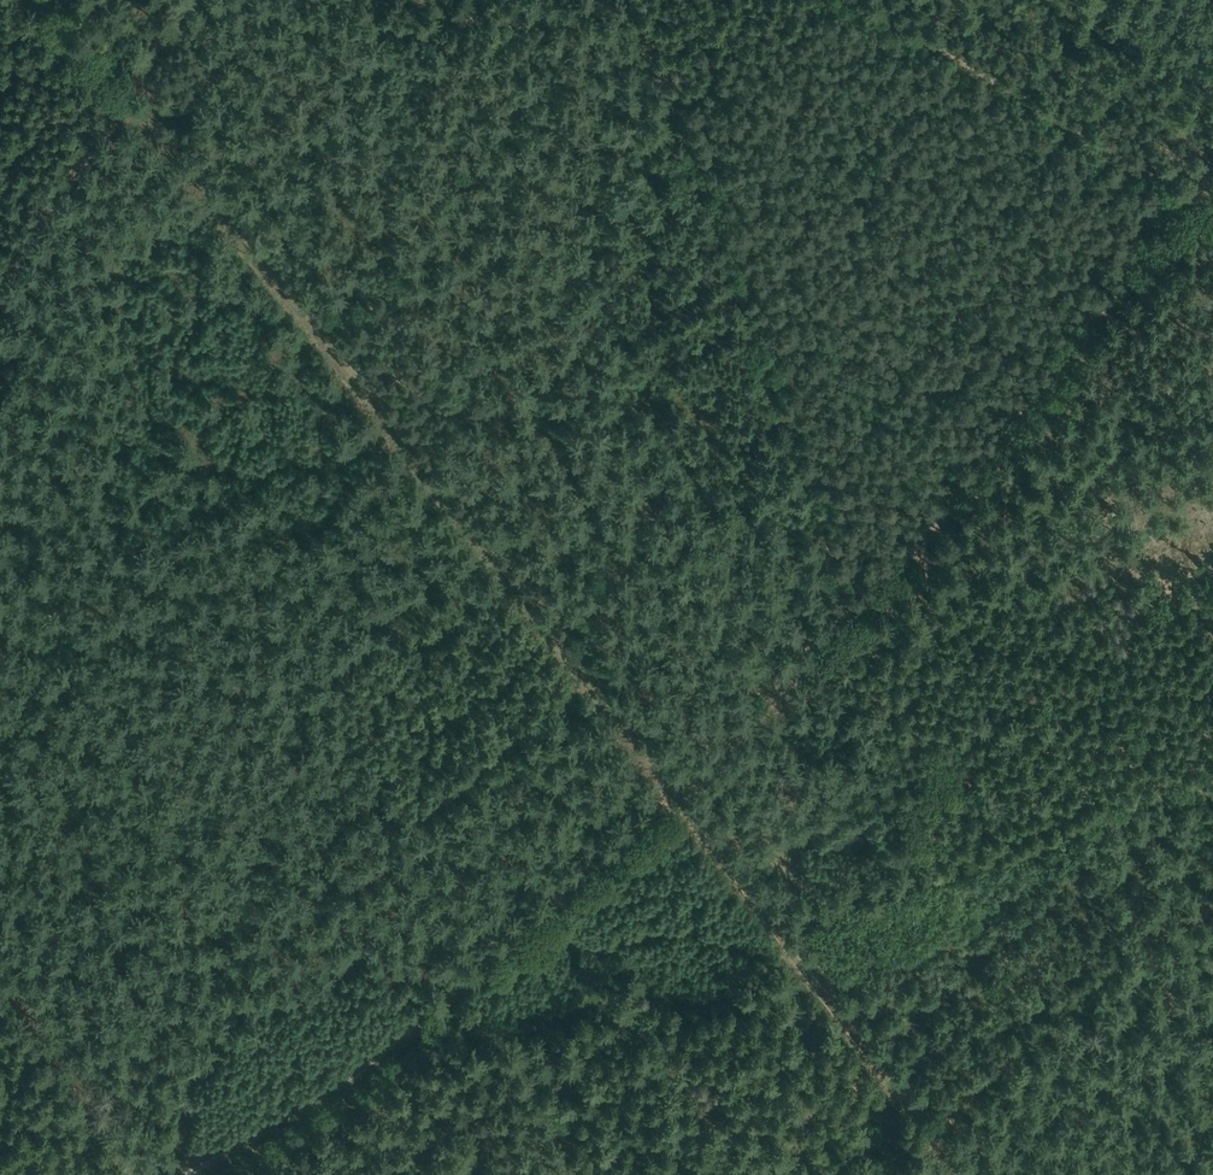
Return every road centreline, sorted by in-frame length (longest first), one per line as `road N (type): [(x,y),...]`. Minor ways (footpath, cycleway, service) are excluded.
road 1 (track): [(677,786),(129,89)]
road 2 (track): [(1212,135),(1047,374),(884,567),(677,786)]
road 3 (track): [(968,1174),(677,786)]
road 4 (track): [(1212,214),(851,0)]
road 5 (track): [(368,1068),(677,786)]
road 6 (track): [(778,916),(849,872),(911,878),(1091,814)]
road 7 (track): [(129,89),(0,287)]
road 8 (track): [(368,1068),(177,1174)]
road 9 (track): [(1091,814),(1212,766)]
road 10 (track): [(129,89),(44,0)]

